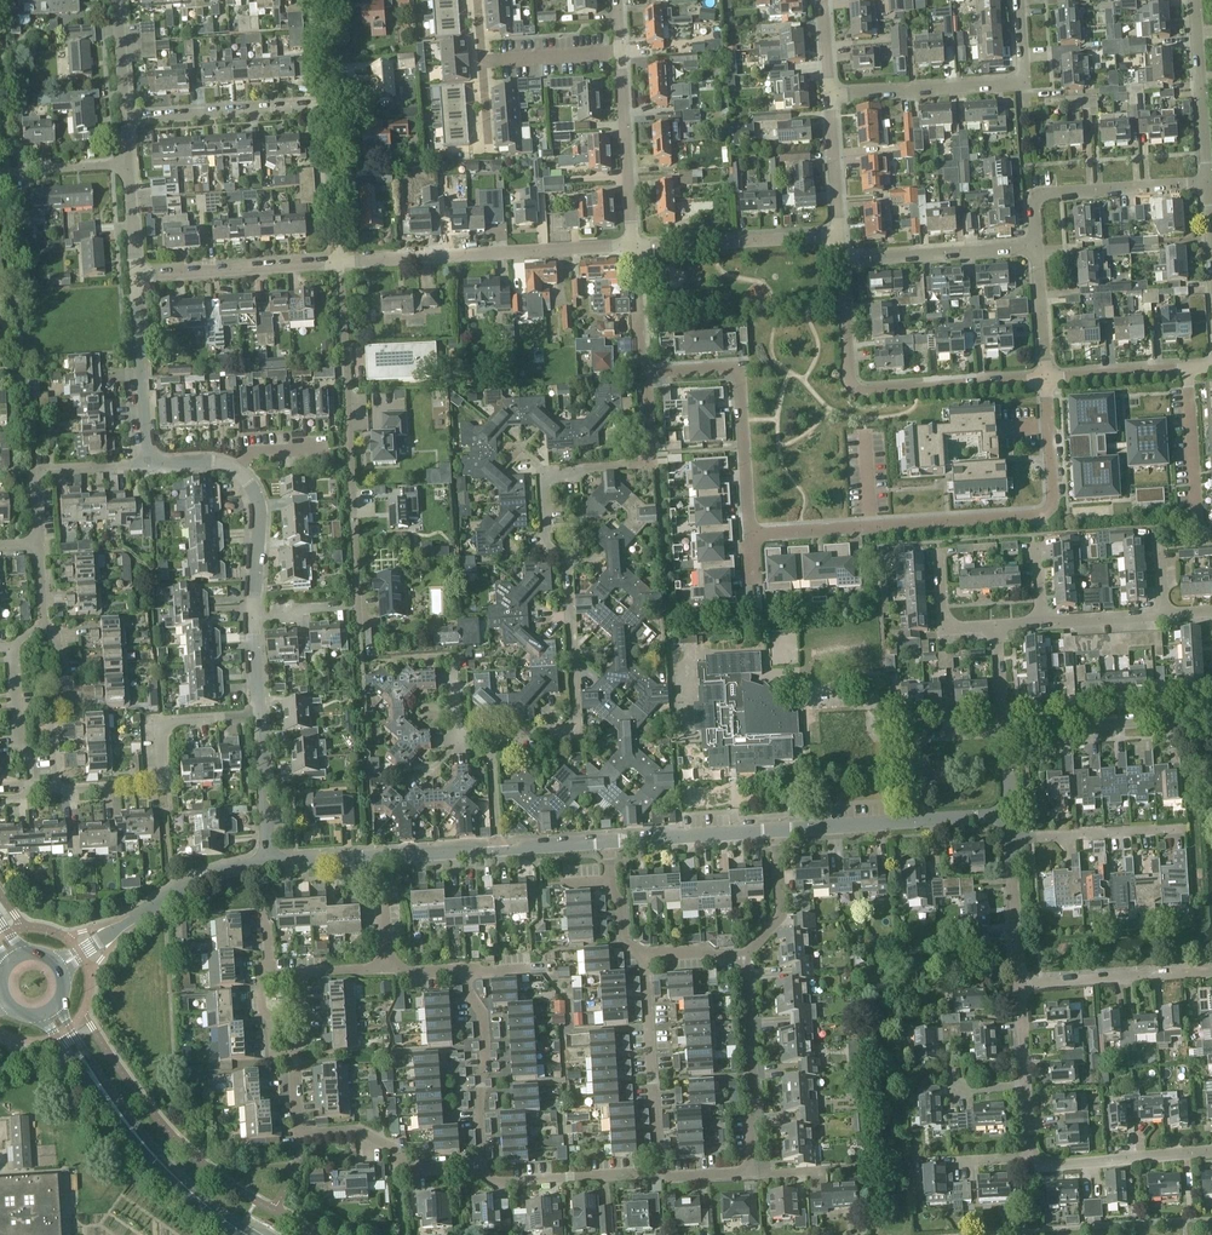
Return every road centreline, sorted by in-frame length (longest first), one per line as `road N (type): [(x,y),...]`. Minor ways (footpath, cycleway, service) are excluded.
road 1 (residential): [(492,749),(570,738),(565,582),(547,555),(538,493),(546,471),(648,461),(642,374)]
road 2 (residential): [(1045,377),(1055,488),(1054,506),(1038,516),(751,537)]
road 3 (residential): [(482,1161),(401,1163),(352,1131),(299,1132),(294,1056),(308,1042),(302,972)]
road 4 (residential): [(358,607),(334,266)]
road 5 (residential): [(334,266),(634,248)]
road 6 (secondary): [(247,1234),(145,1147),(51,1010)]
road 7 (residential): [(831,97),(1021,80),(1019,0)]
road 8 (residential): [(751,537),(742,369),(642,374)]
road 9 (residential): [(482,1161),(483,1012),(457,969),(388,970)]
road 10 (residential): [(62,793),(160,788),(158,723),(263,719)]
road 11 (residential): [(59,966),(204,877),(270,861)]
road 12 (residential): [(1036,252),(1032,195),(1208,181)]
road 13 (residential): [(747,958),(757,1123),(748,1125),(752,1173)]
road 14 (residential): [(661,1176),(646,956)]
road 15 (residential): [(634,248),(841,235)]
road 16 (residential): [(1007,732),(1211,718)]
road 17 (residential): [(128,119),(330,103)]
road 18 (residential): [(634,248),(620,48)]
road 19 (residential): [(492,749),(459,747),(451,663),(368,663)]
road 20 (residential): [(138,279),(334,266)]
road 21 (residential): [(35,793),(34,759),(20,751),(12,647),(44,622)]
road 22 (residential): [(843,264),(1036,252)]
road 23 (residential): [(1020,983),(1211,972)]
road 24 (residential): [(661,1176),(497,1182),(482,1161)]
road 25 (residential): [(858,389),(1045,377)]
road 26 (residential): [(1028,1156),(1043,1166),(1211,1151)]
road 27 (residential): [(149,465),(138,279)]
road 28 (residential): [(40,543),(37,471),(149,465)]
road 29 (residential): [(1208,181),(1194,0)]
road 30 (residential): [(1203,545),(1190,368)]
road 31 (residential): [(62,793),(55,639),(44,622)]
road 32 (residential): [(608,840),(777,829)]
road 33 (residential): [(923,820),(920,740),(1007,732)]
road 34 (residential): [(330,103),(334,266)]
road 35 (residential): [(1012,838),(1173,829)]
road 36 (residential): [(260,619),(259,501),(233,468)]
road 37 (residential): [(777,829),(923,820)]
road 38 (residential): [(1045,377),(1190,368)]
road 39 (residential): [(1020,983),(1012,838)]
road 40 (residential): [(747,958),(783,915),(777,829)]
road 41 (residential): [(270,861),(263,719)]
road 42 (residential): [(841,235),(831,97)]
road 43 (residential): [(620,48),(483,59)]
road 44 (residential): [(1002,626),(944,628),(940,554)]
road 45 (residential): [(0,171),(131,162)]
road 46 (residential): [(646,956),(624,943),(608,840)]
road 47 (residential): [(642,374),(634,248)]
road 48 (residential): [(1038,624),(1164,618)]
road 49 (residential): [(858,389),(843,264)]
road 50 (residential): [(1045,377),(1036,252)]
road 51 (residential): [(379,854),(500,847)]
road 52 (residential): [(302,972),(260,973),(271,1050)]

